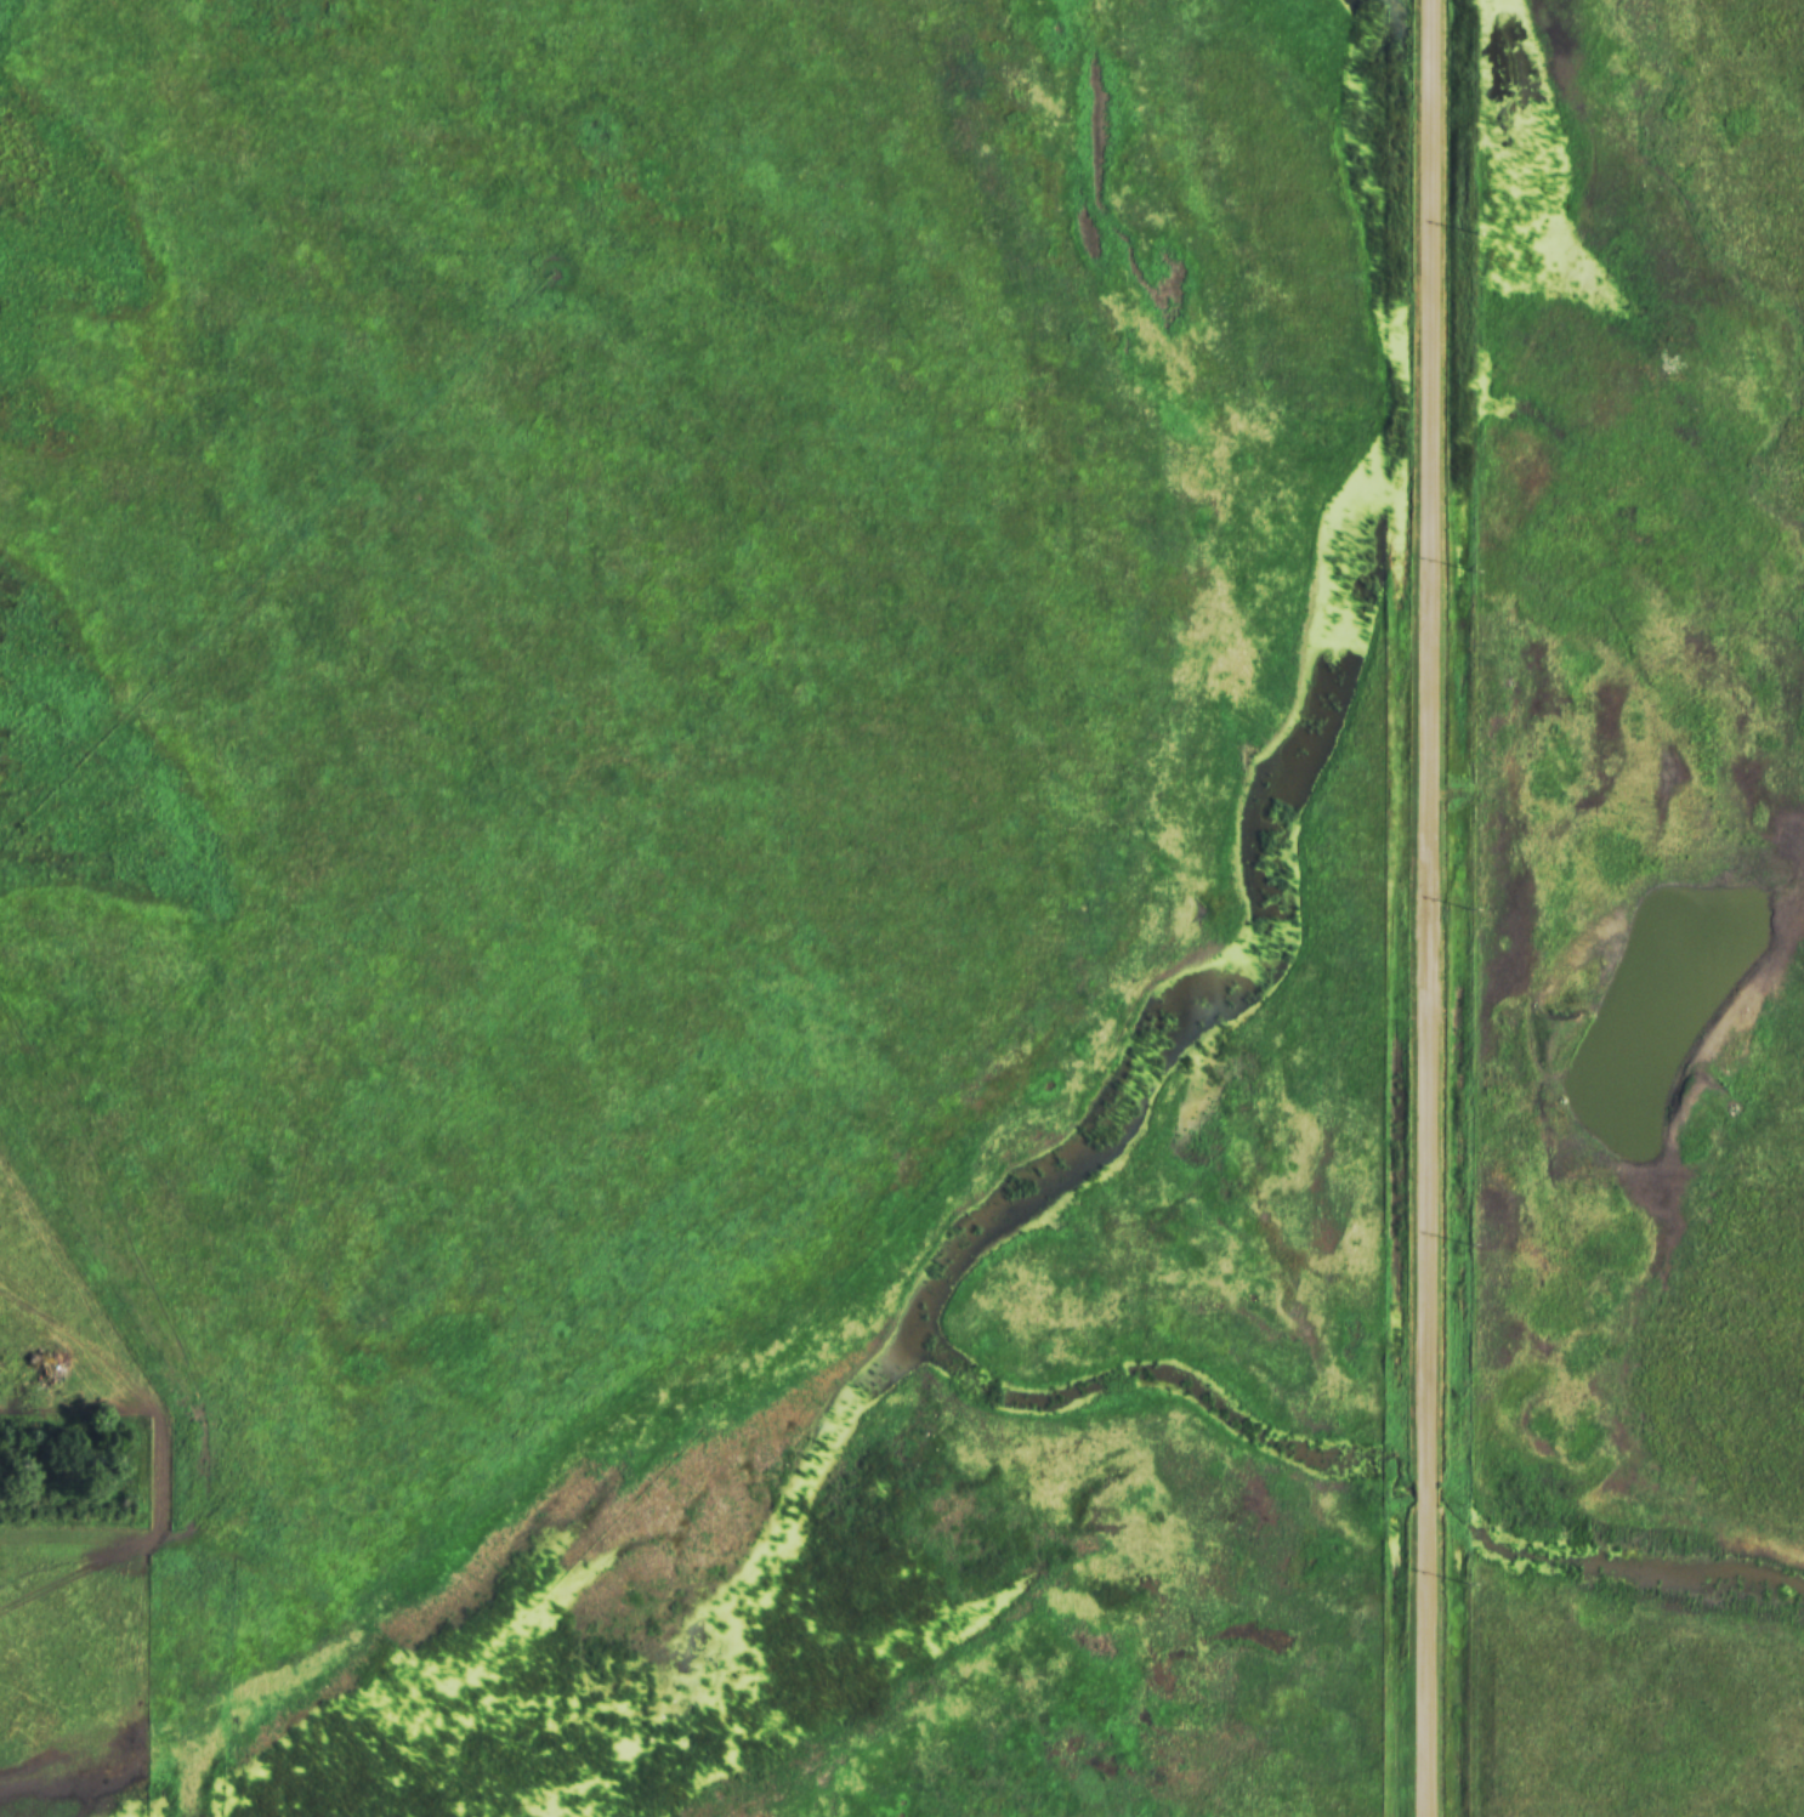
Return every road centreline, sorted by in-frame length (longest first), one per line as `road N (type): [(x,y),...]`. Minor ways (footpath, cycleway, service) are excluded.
road 1 (residential): [(1425,1816),(1431,0)]

